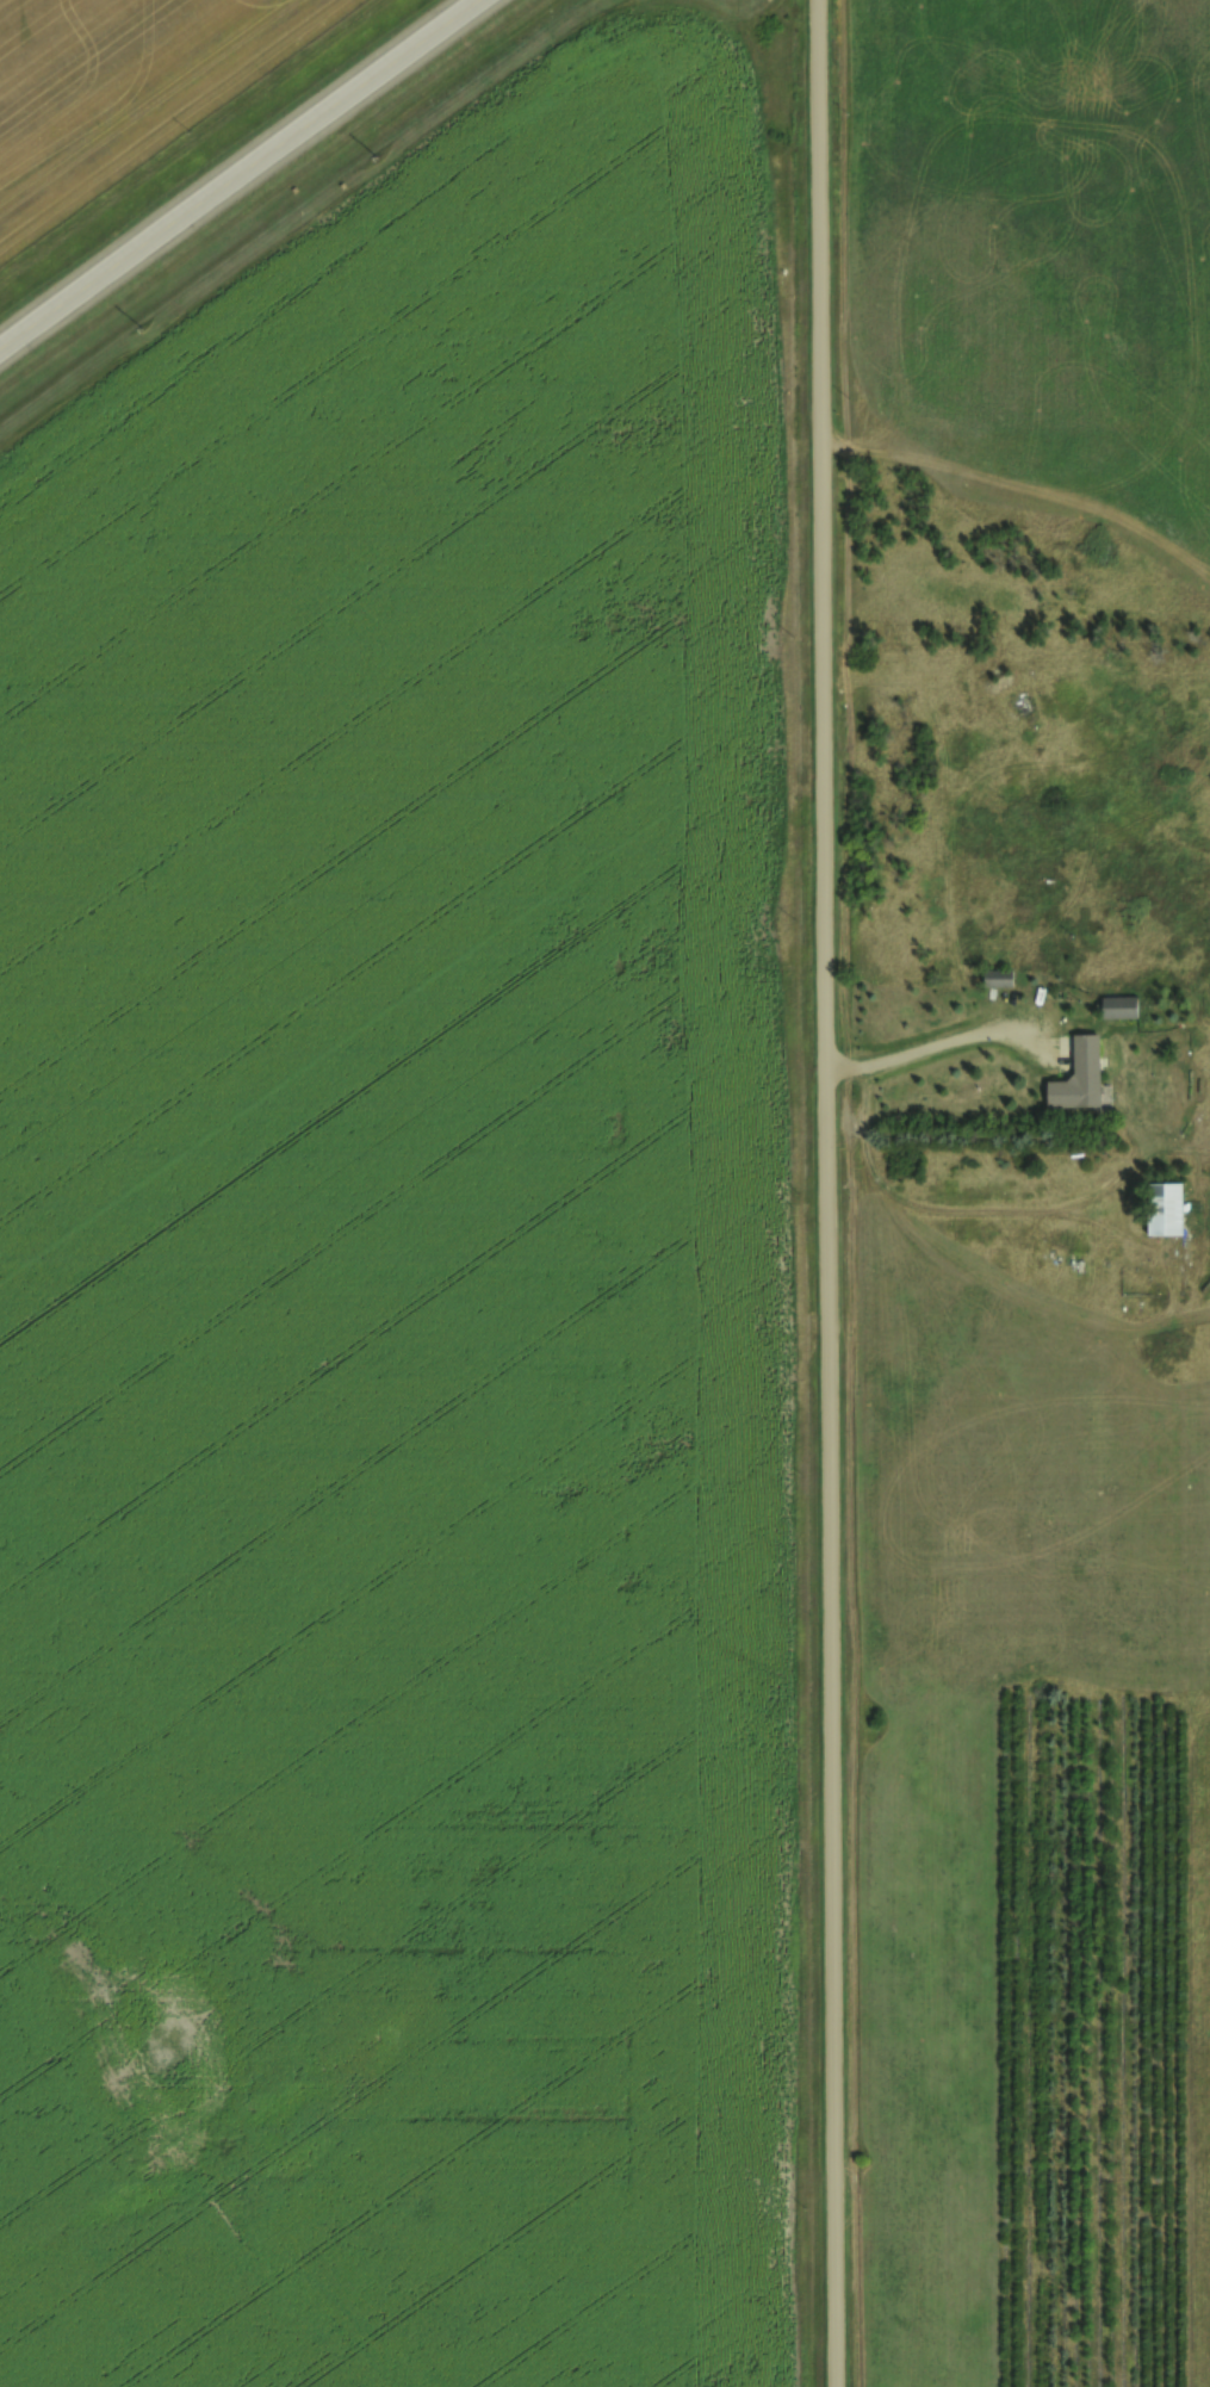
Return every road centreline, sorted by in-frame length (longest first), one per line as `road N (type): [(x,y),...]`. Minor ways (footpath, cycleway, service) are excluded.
road 1 (residential): [(837,2386),(818,0)]
road 2 (primary): [(483,0),(0,353)]

